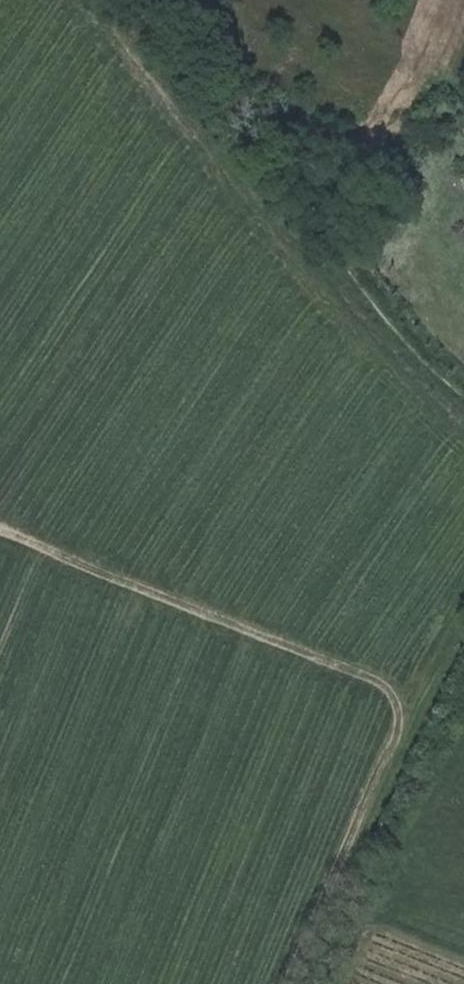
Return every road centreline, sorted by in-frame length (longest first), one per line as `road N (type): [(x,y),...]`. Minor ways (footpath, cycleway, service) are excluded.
road 1 (track): [(133,0),(264,169),(463,394)]
road 2 (track): [(0,532),(421,701)]
road 3 (track): [(289,983),(463,608)]

